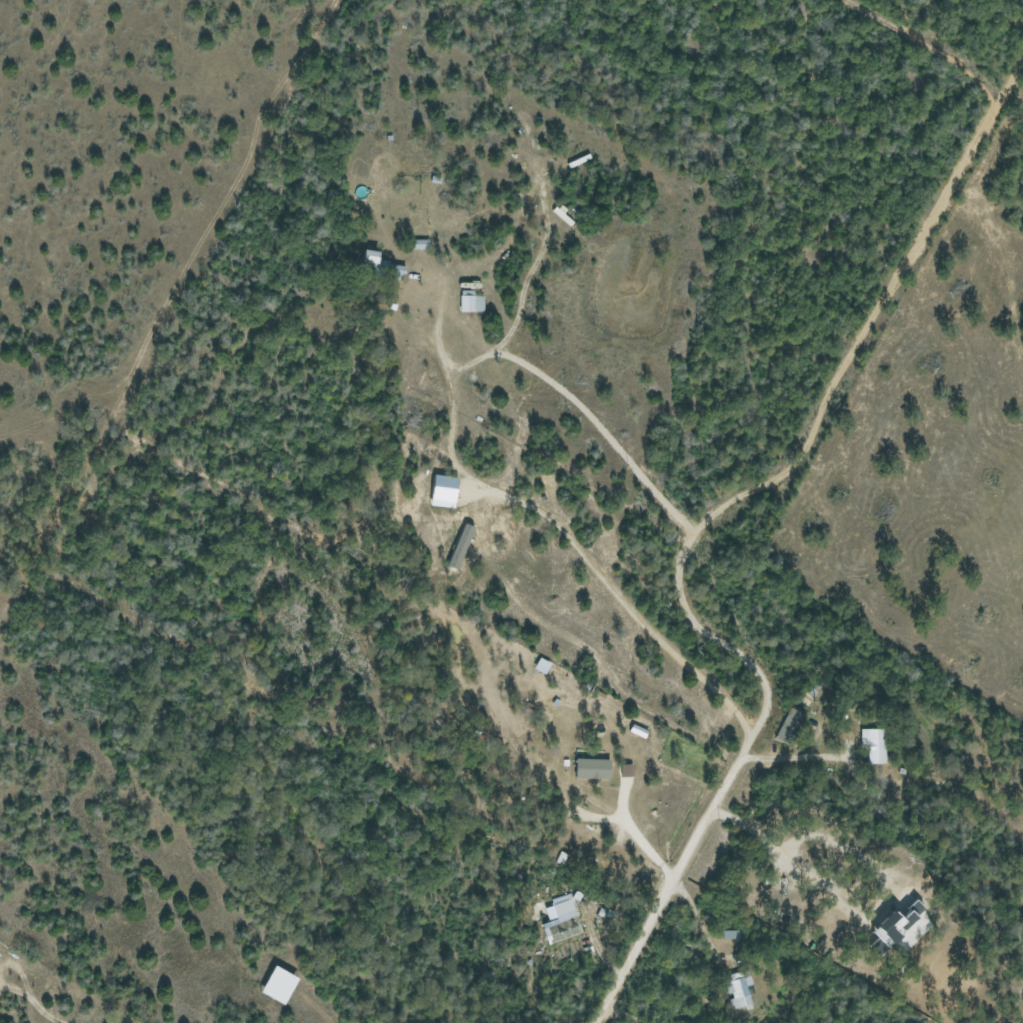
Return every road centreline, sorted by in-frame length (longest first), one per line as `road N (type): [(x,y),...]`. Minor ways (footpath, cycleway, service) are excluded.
road 1 (residential): [(595,1022),(733,780),(770,695),(759,671),(697,622),(679,584),(682,549),(702,523),(787,473),(809,446),(844,366),(1022,57)]

